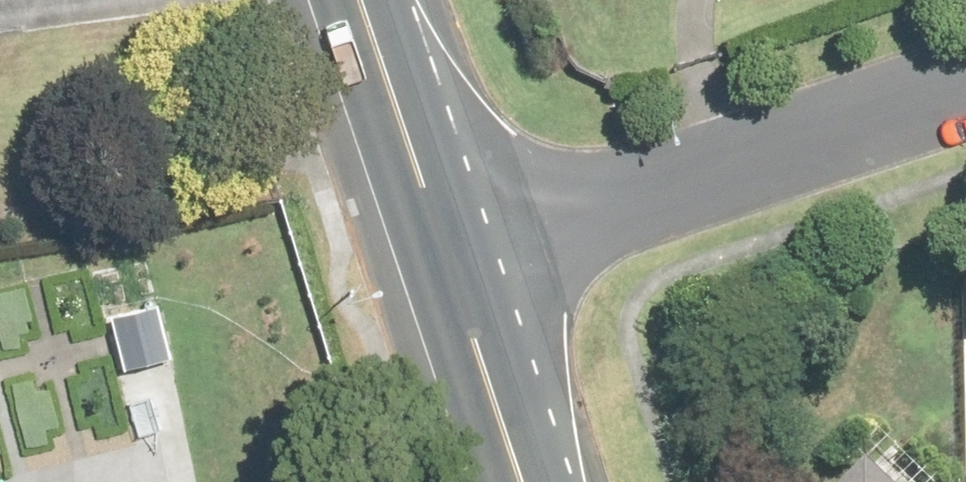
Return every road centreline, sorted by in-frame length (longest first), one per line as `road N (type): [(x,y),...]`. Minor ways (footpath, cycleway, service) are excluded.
road 1 (residential): [(445,248),(965,78)]
road 2 (secondary): [(445,248),(362,0)]
road 3 (secondary): [(522,481),(445,248)]

